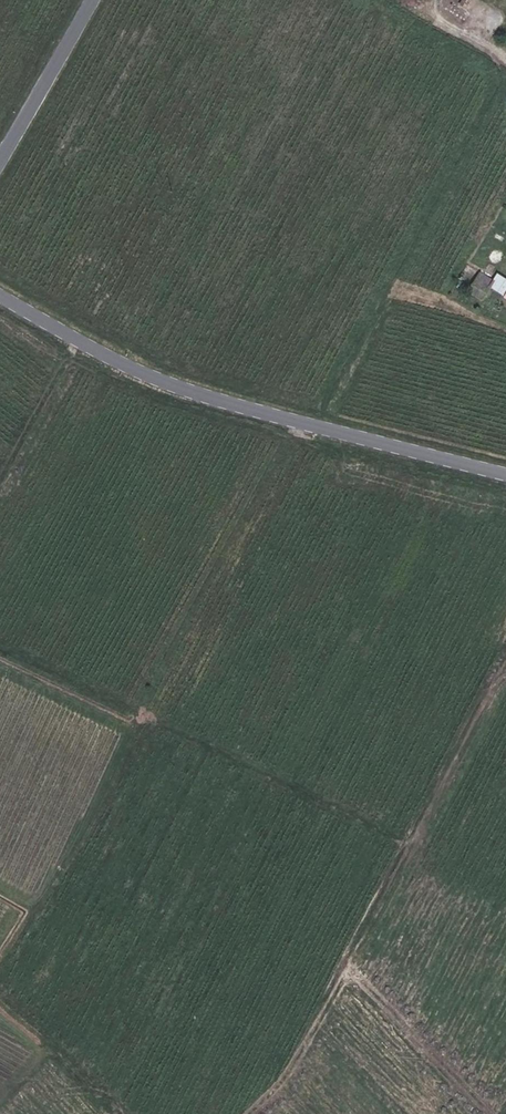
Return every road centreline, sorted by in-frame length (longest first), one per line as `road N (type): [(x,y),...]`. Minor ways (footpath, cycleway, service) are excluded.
road 1 (unclassified): [(505,474),(155,378),(0,293)]
road 2 (unclassified): [(0,163),(91,0)]

